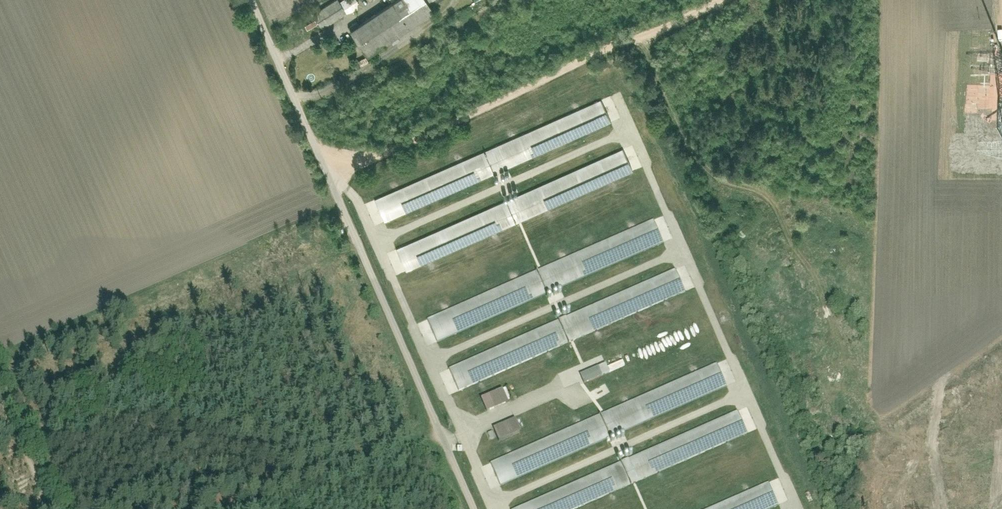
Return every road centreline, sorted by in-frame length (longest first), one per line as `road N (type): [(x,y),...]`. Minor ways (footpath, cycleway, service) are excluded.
road 1 (residential): [(242,0),(464,508)]
road 2 (track): [(0,396),(49,508)]

